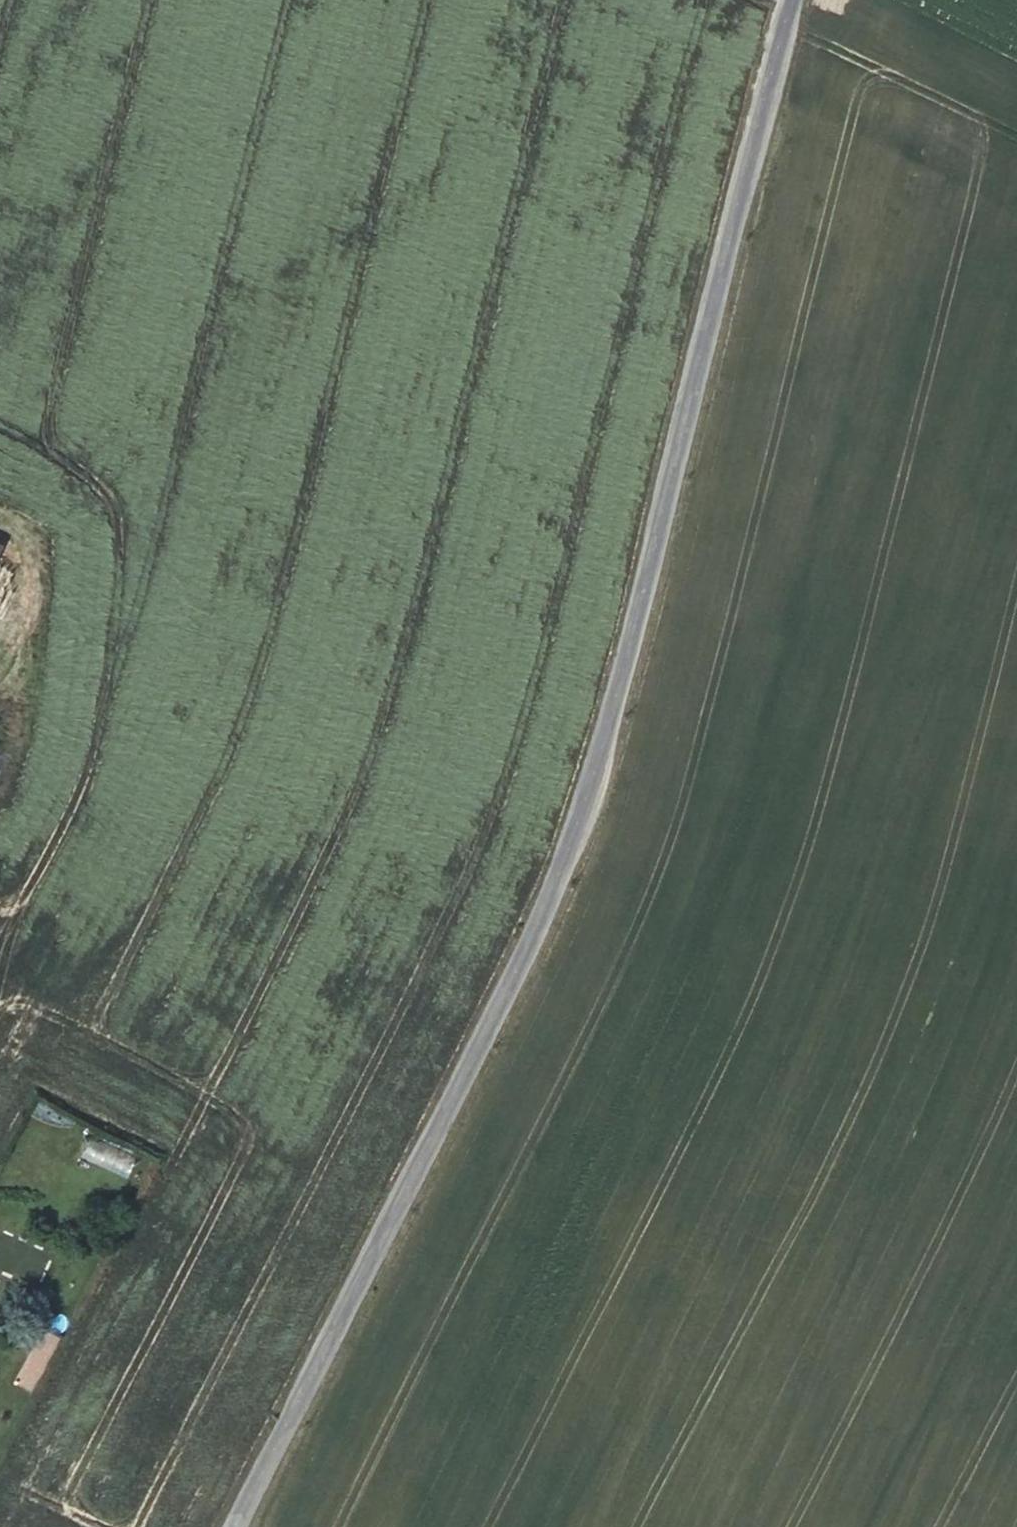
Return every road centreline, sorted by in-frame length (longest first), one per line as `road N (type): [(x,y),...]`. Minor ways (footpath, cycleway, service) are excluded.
road 1 (tertiary): [(781,0),(588,768),(231,1526)]

